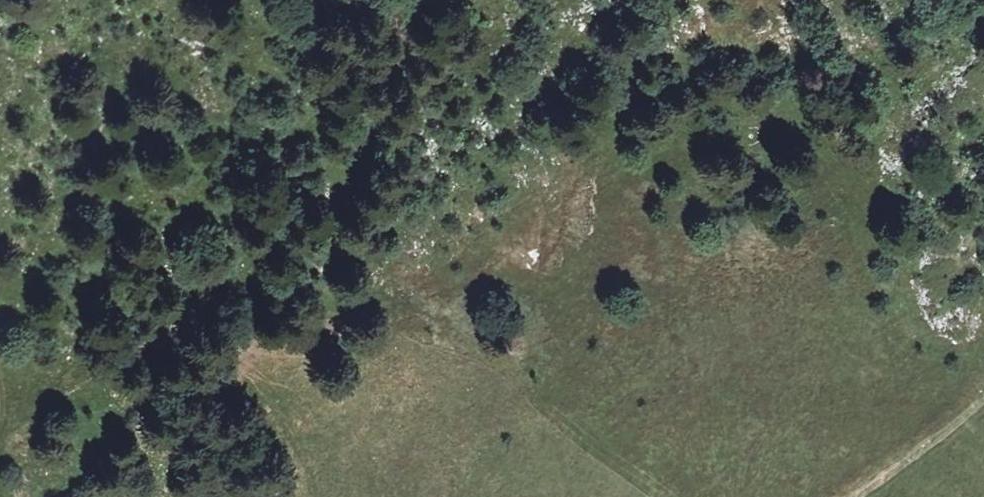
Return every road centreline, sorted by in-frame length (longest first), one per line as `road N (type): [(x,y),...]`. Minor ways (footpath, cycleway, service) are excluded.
road 1 (track): [(983,396),(853,496)]

